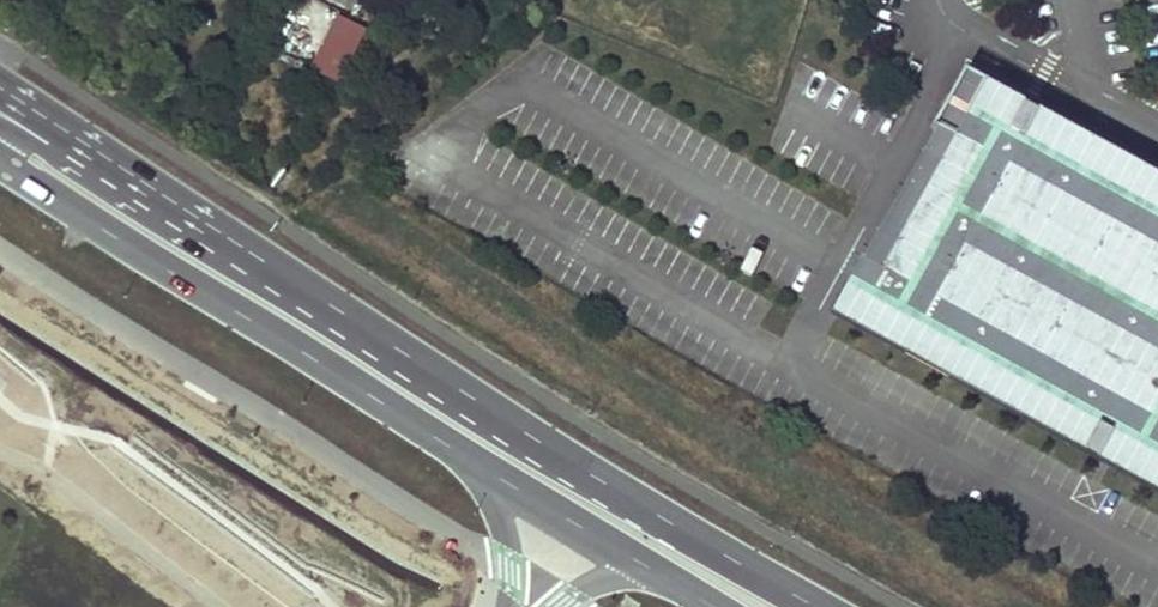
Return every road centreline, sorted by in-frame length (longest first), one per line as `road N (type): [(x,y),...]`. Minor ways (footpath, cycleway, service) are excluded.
road 1 (primary): [(814,606),(125,181)]
road 2 (primary): [(0,162),(471,458)]
road 3 (primary): [(471,458),(665,576)]
road 4 (primary): [(125,181),(0,86)]
road 5 (residential): [(471,458),(500,510),(506,606)]
road 6 (primary): [(125,181),(0,127)]

